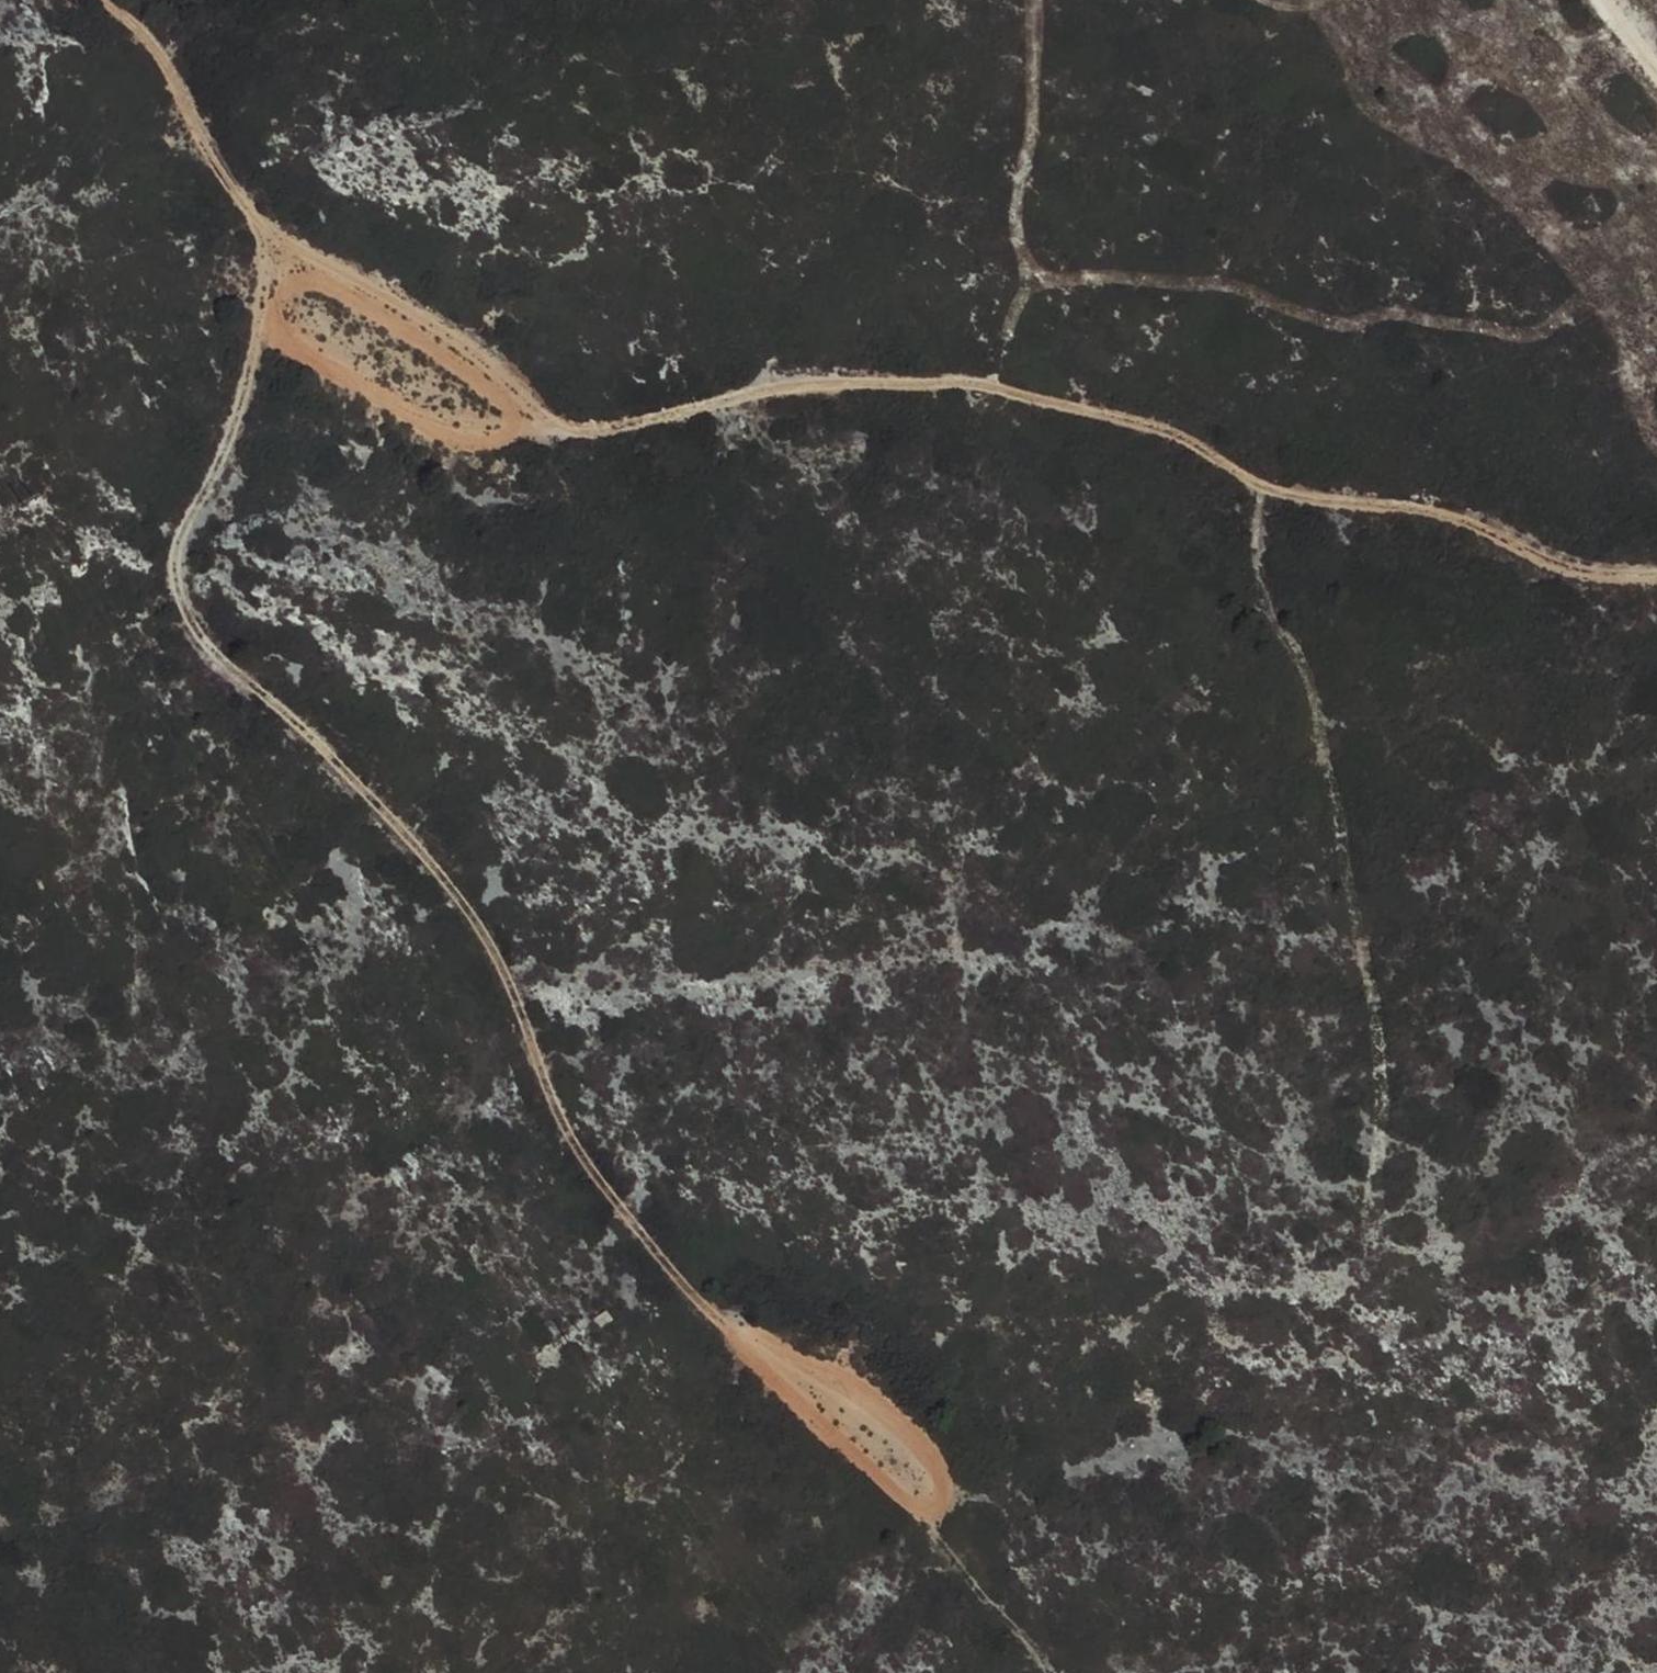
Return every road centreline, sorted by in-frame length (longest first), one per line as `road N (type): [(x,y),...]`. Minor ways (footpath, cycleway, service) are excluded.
road 1 (track): [(99,0),(285,244),(465,346),(564,437),(876,373),(1085,414),(1263,492),(1452,520),(1600,580),(1656,580)]
road 2 (track): [(270,224),(233,433),(168,569),(226,663),(359,784),(498,955),(561,1119),(725,1327)]

